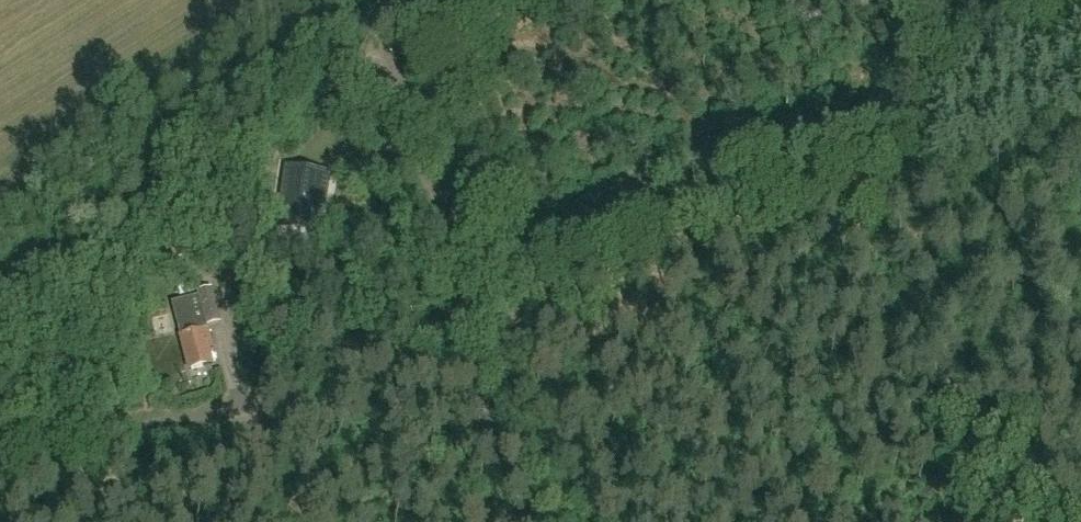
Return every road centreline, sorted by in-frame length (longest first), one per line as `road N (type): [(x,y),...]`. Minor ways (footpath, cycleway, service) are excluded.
road 1 (track): [(0,469),(491,316),(572,521)]

